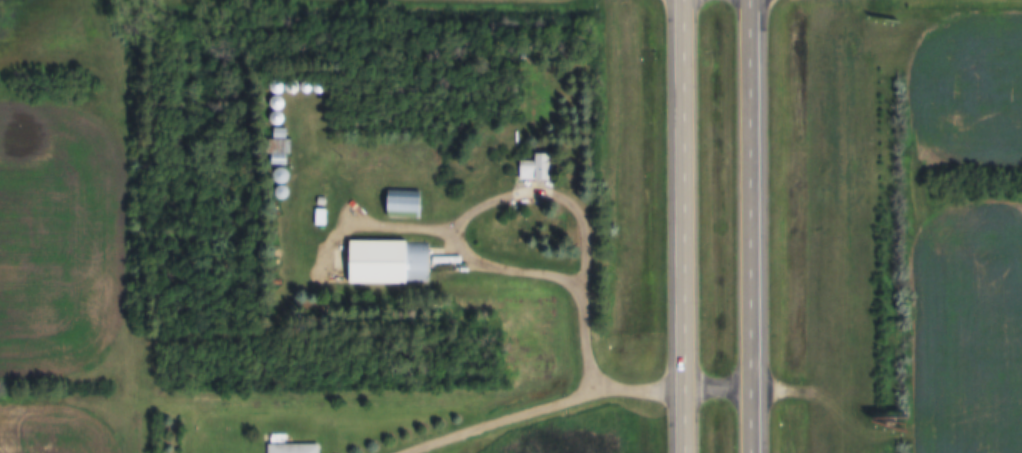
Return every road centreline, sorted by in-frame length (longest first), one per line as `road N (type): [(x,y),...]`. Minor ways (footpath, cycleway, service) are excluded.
road 1 (trunk): [(755,452),(754,0)]
road 2 (trunk): [(686,0),(687,452)]
road 3 (track): [(895,42),(912,52),(915,72),(918,452)]

